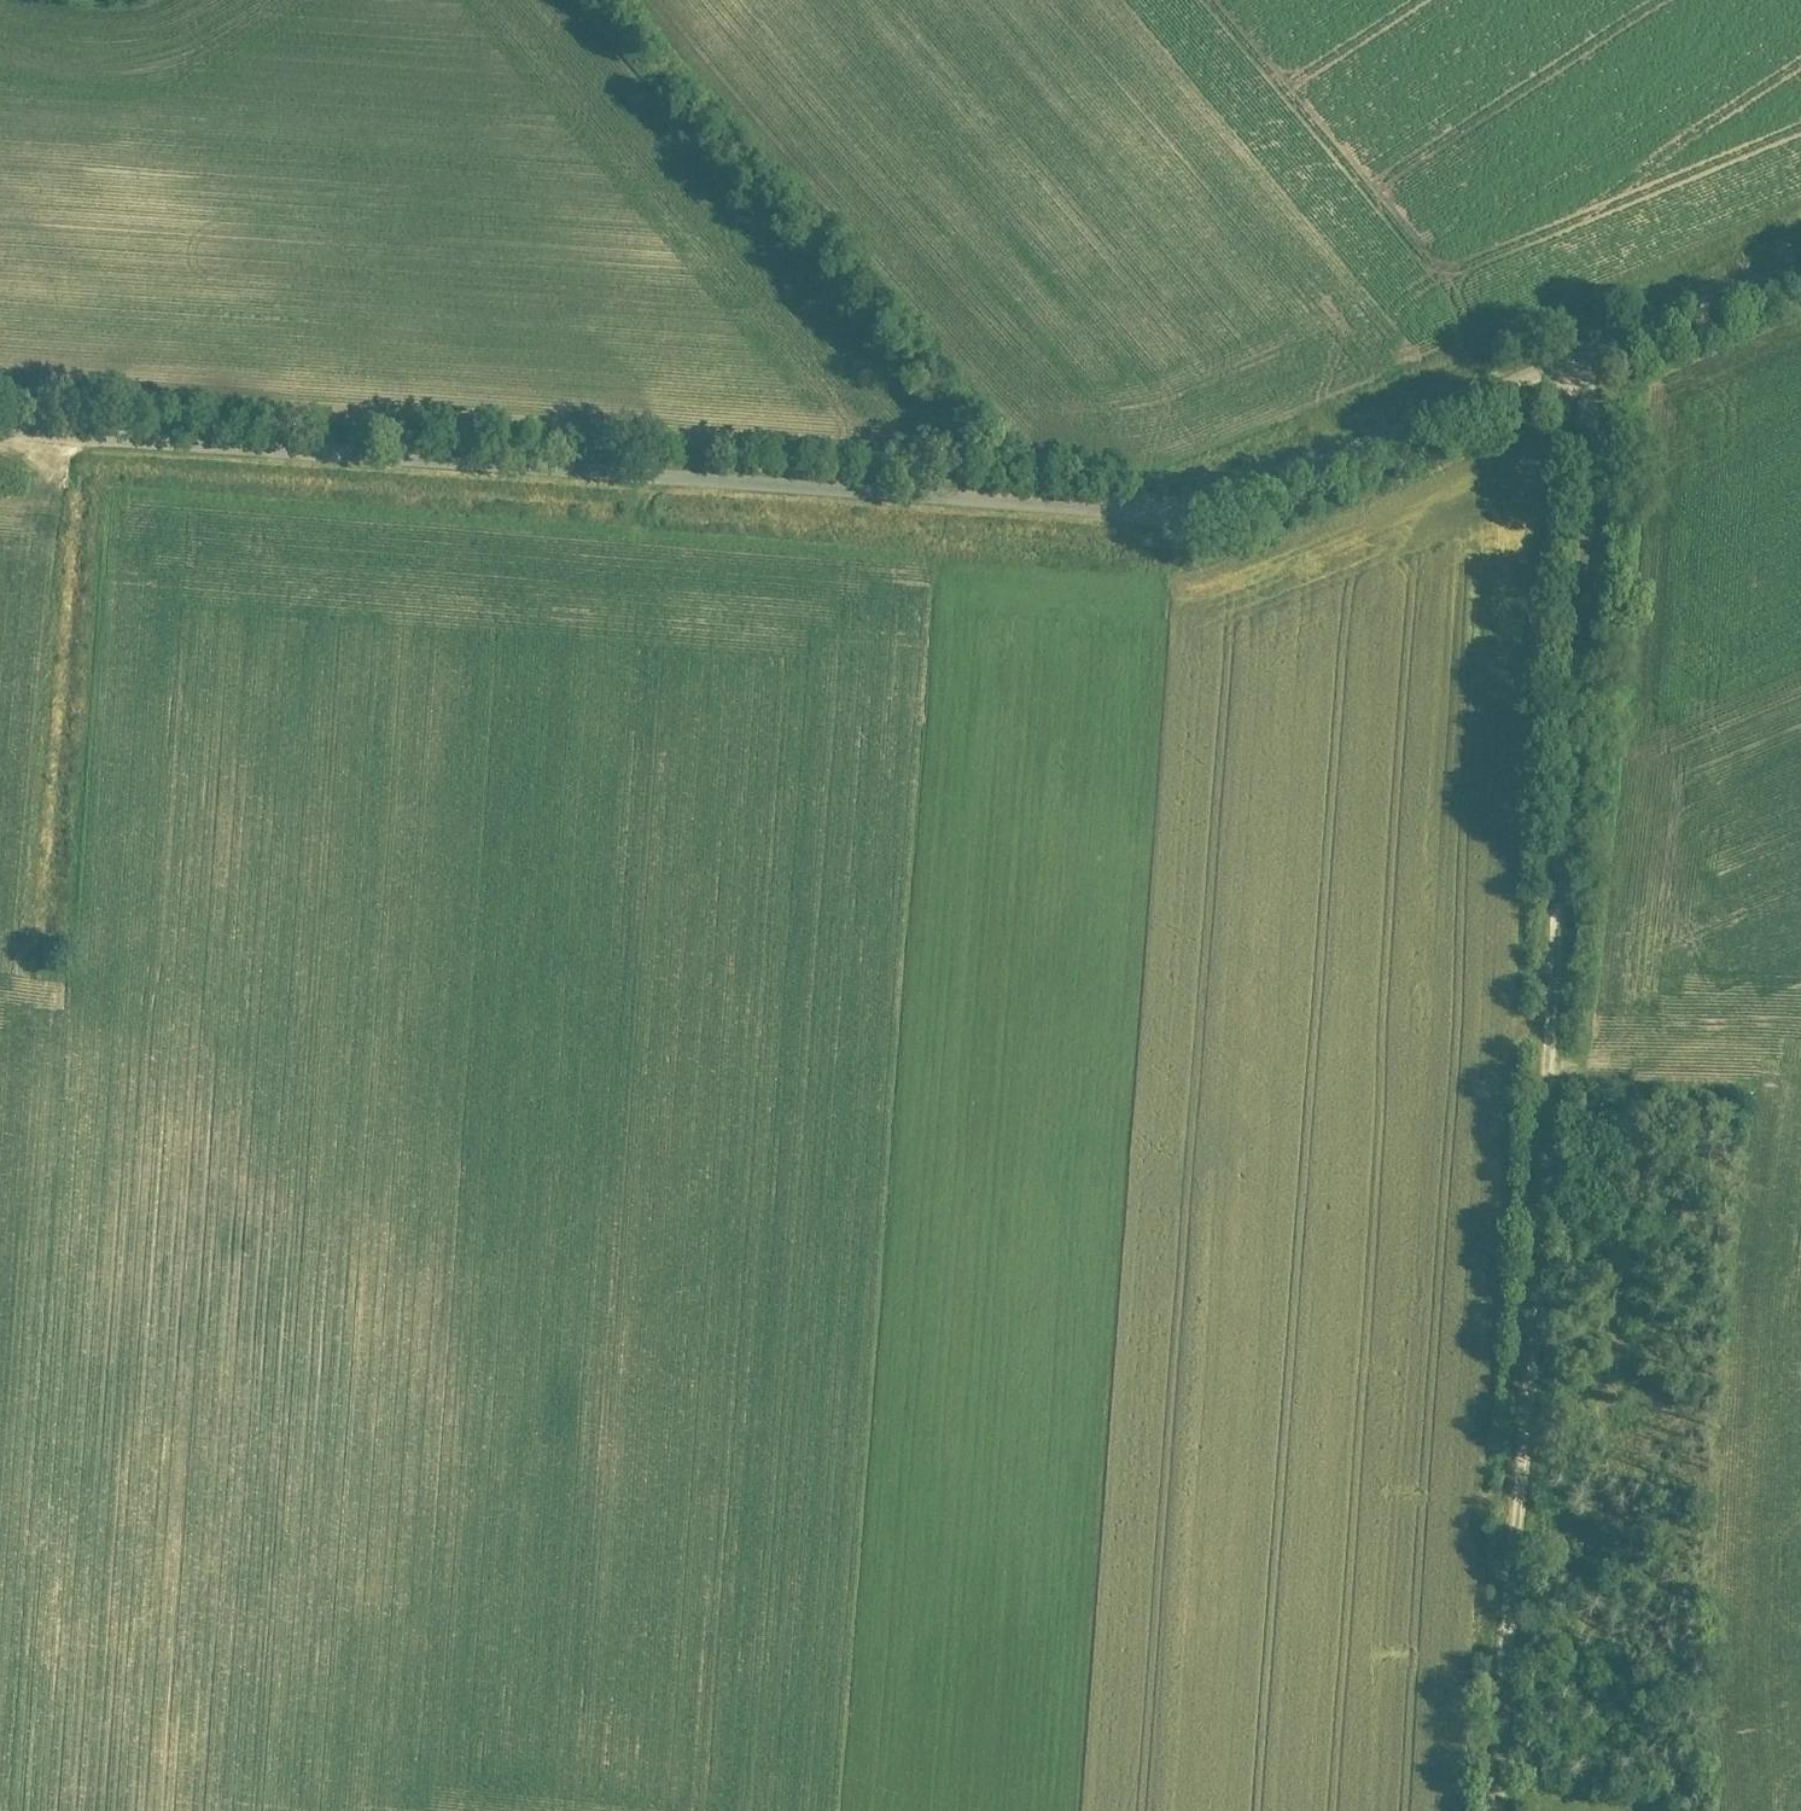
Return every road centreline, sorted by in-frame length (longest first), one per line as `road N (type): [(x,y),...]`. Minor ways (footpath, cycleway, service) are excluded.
road 1 (unclassified): [(1800,272),(1607,350),(1235,521),(0,423)]
road 2 (track): [(1495,1810),(1568,1084),(1607,350)]

